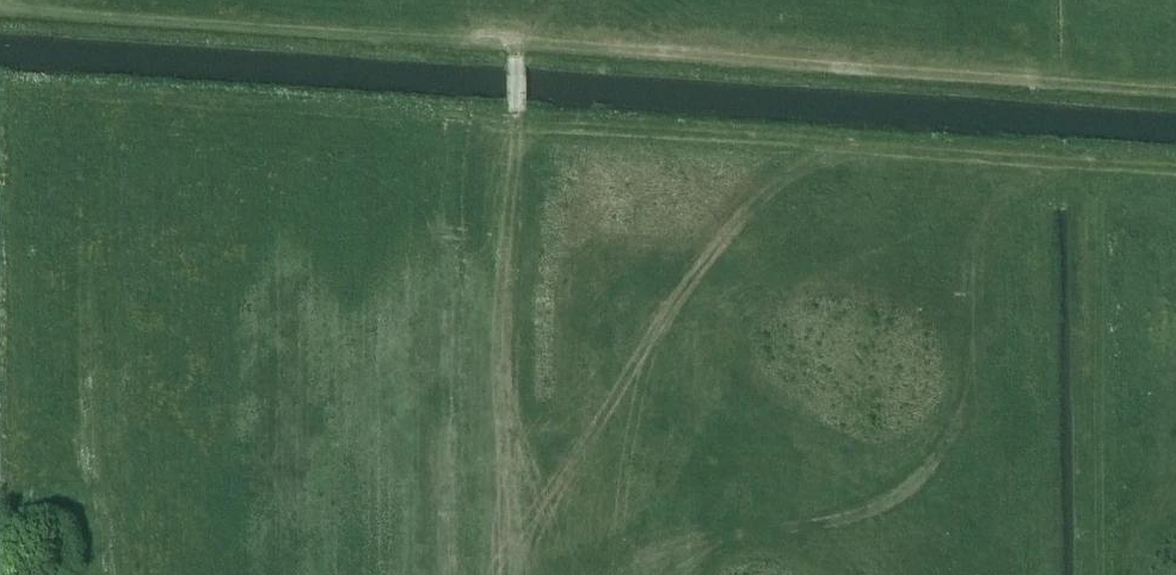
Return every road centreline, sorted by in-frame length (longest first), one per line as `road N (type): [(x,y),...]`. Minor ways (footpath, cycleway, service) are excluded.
road 1 (track): [(517,111),(516,43),(1175,93)]
road 2 (track): [(517,111),(1175,167)]
road 3 (track): [(516,43),(0,7)]
road 4 (track): [(509,574),(517,111)]

